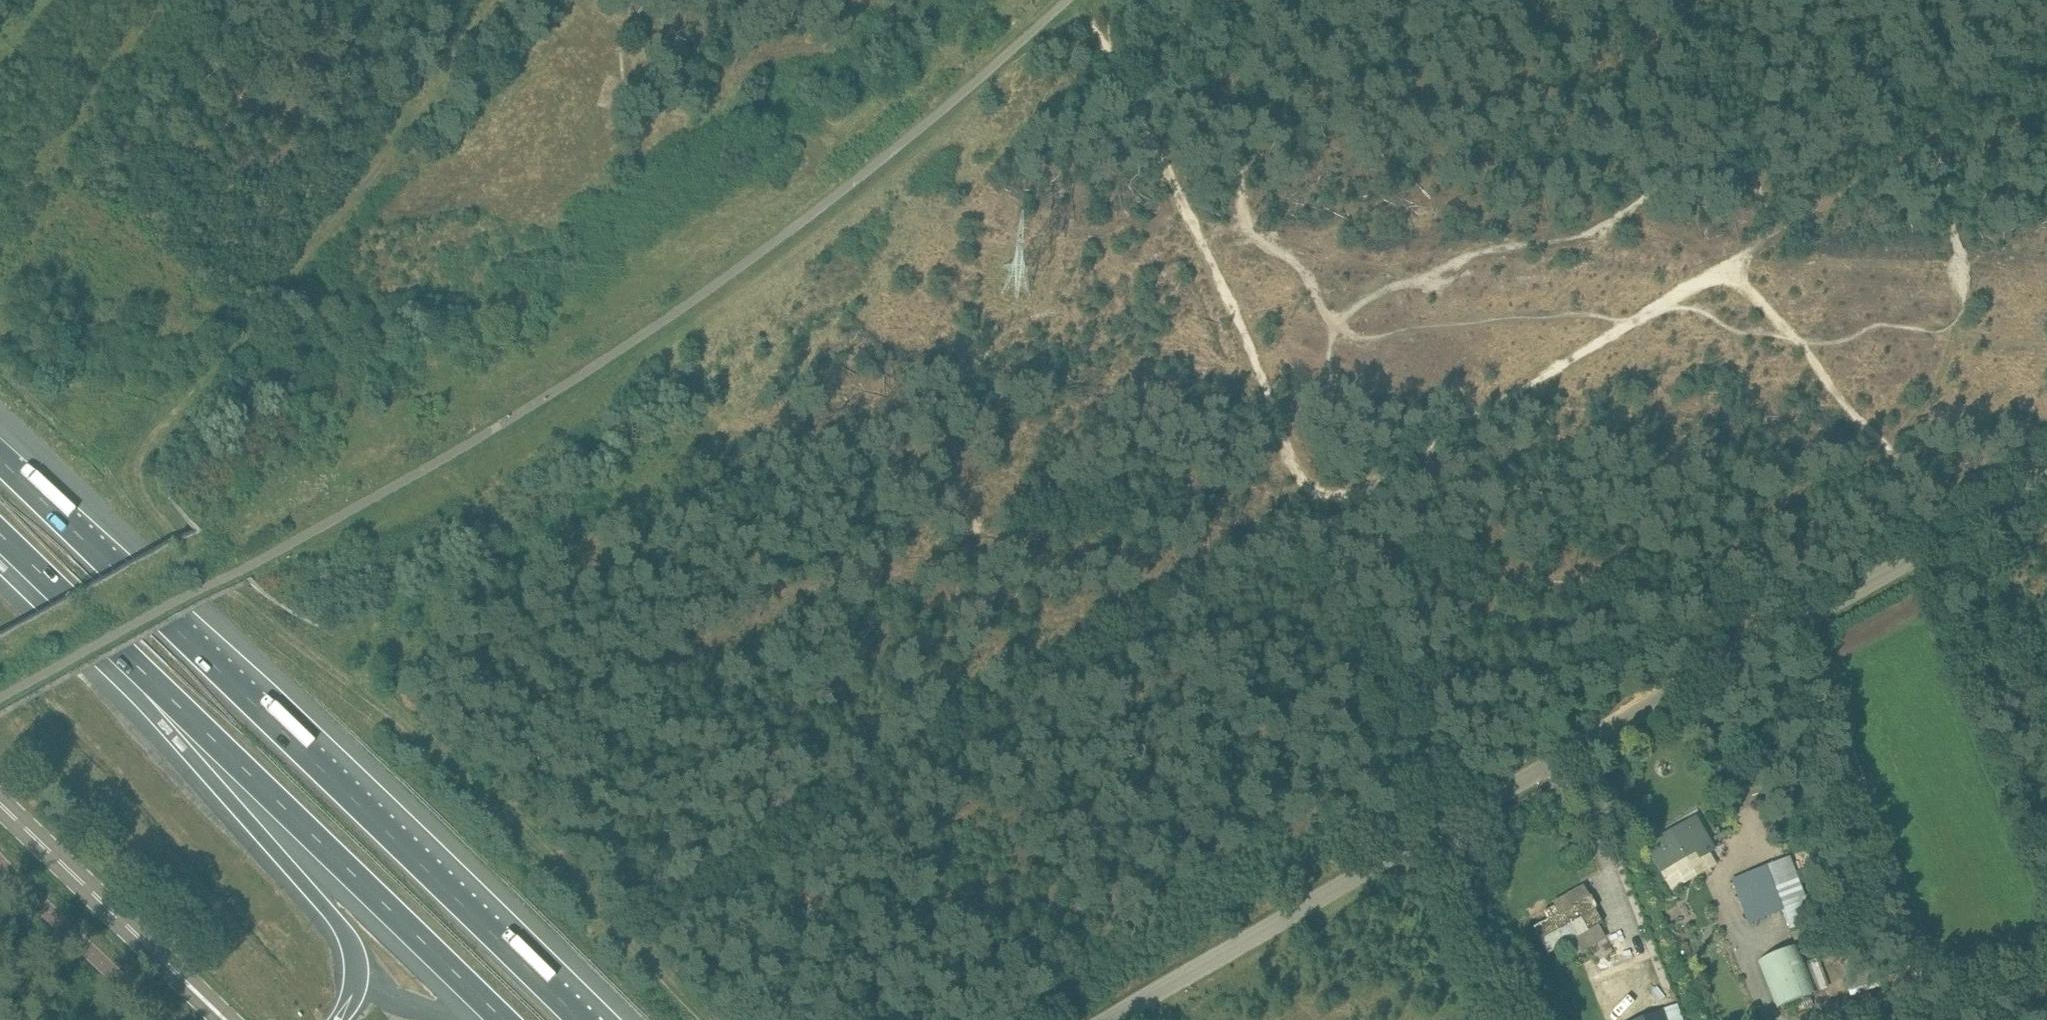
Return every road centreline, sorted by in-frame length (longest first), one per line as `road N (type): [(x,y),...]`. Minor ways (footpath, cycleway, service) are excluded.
road 1 (track): [(706,1019),(445,762),(264,620),(156,510),(143,481),(155,438),(248,334),(501,0)]
road 2 (unclassified): [(1107,1019),(2046,478)]
road 3 (motorway): [(581,1019),(0,459)]
road 4 (motorway): [(0,535),(501,1019)]
road 5 (tertiary): [(226,1019),(0,803)]

